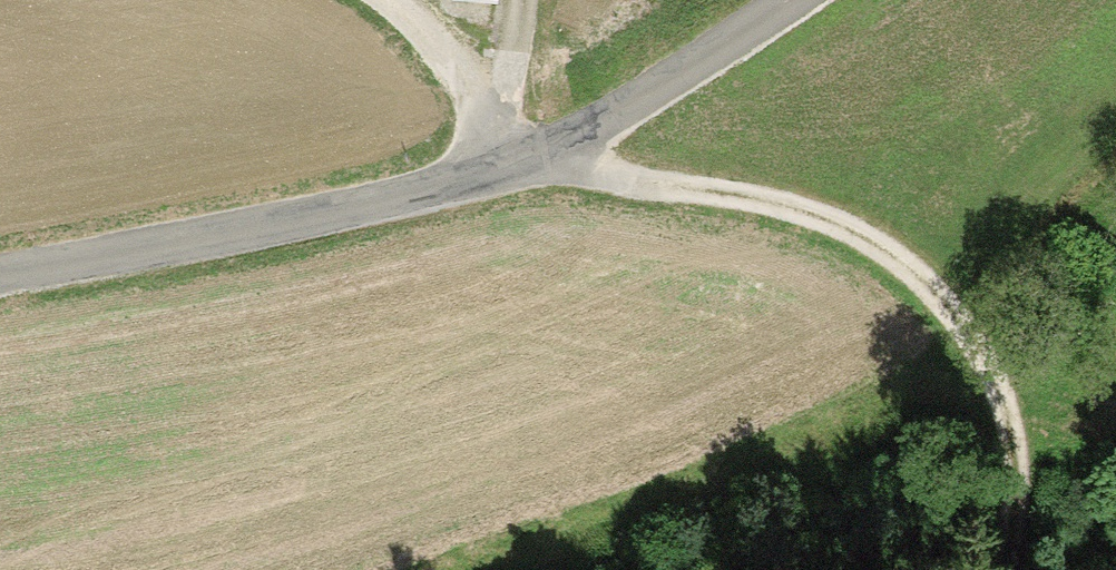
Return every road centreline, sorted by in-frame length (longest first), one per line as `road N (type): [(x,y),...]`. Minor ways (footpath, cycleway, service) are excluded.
road 1 (track): [(1005,569),(1012,508),(988,372),(938,310),(867,249),(791,210),(597,186),(534,161),(482,83),(376,0)]
road 2 (unclassified): [(0,284),(410,205),(534,161),(792,0)]

